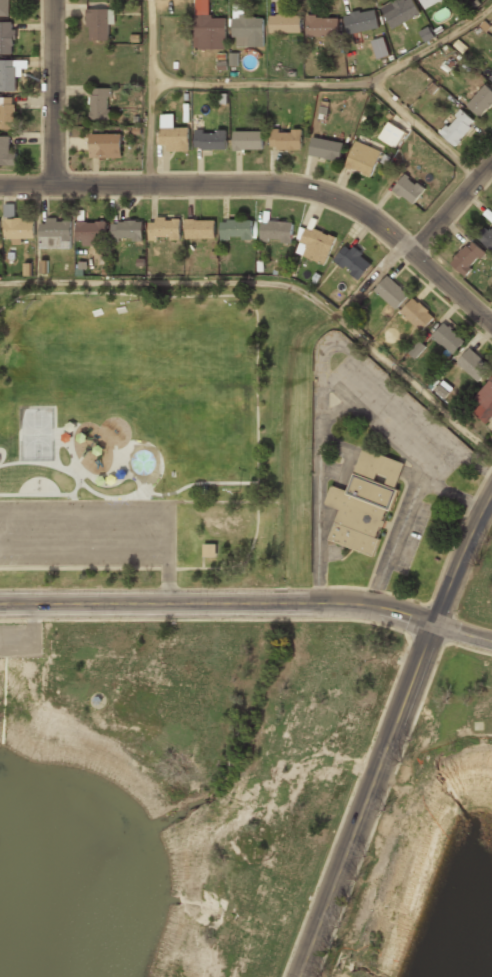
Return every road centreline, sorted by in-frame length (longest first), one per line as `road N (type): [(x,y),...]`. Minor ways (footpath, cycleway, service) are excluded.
road 1 (residential): [(0,184),(303,189),(358,211),(491,325)]
road 2 (tertiary): [(301,976),(491,492)]
road 3 (tertiary): [(0,603),(323,602),(398,612),(433,626)]
road 4 (residential): [(53,183),(55,0)]
road 5 (residential): [(411,253),(491,161)]

